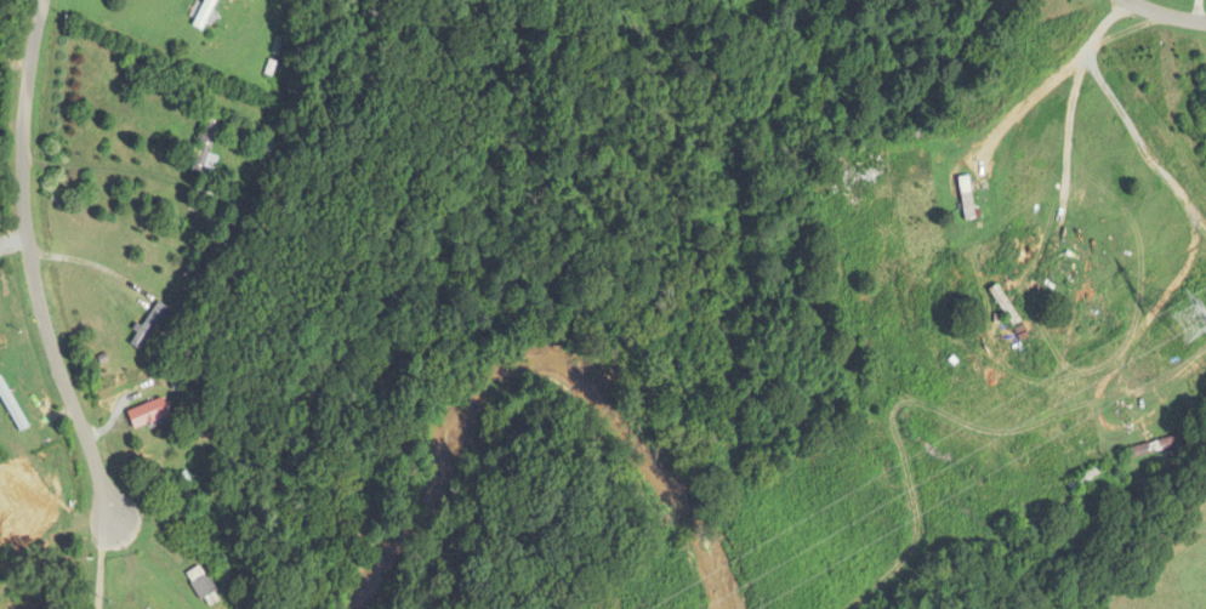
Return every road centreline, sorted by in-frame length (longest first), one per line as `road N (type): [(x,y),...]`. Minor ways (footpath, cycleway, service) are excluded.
road 1 (residential): [(35,0),(19,56),(11,160),(28,298),(104,518)]

